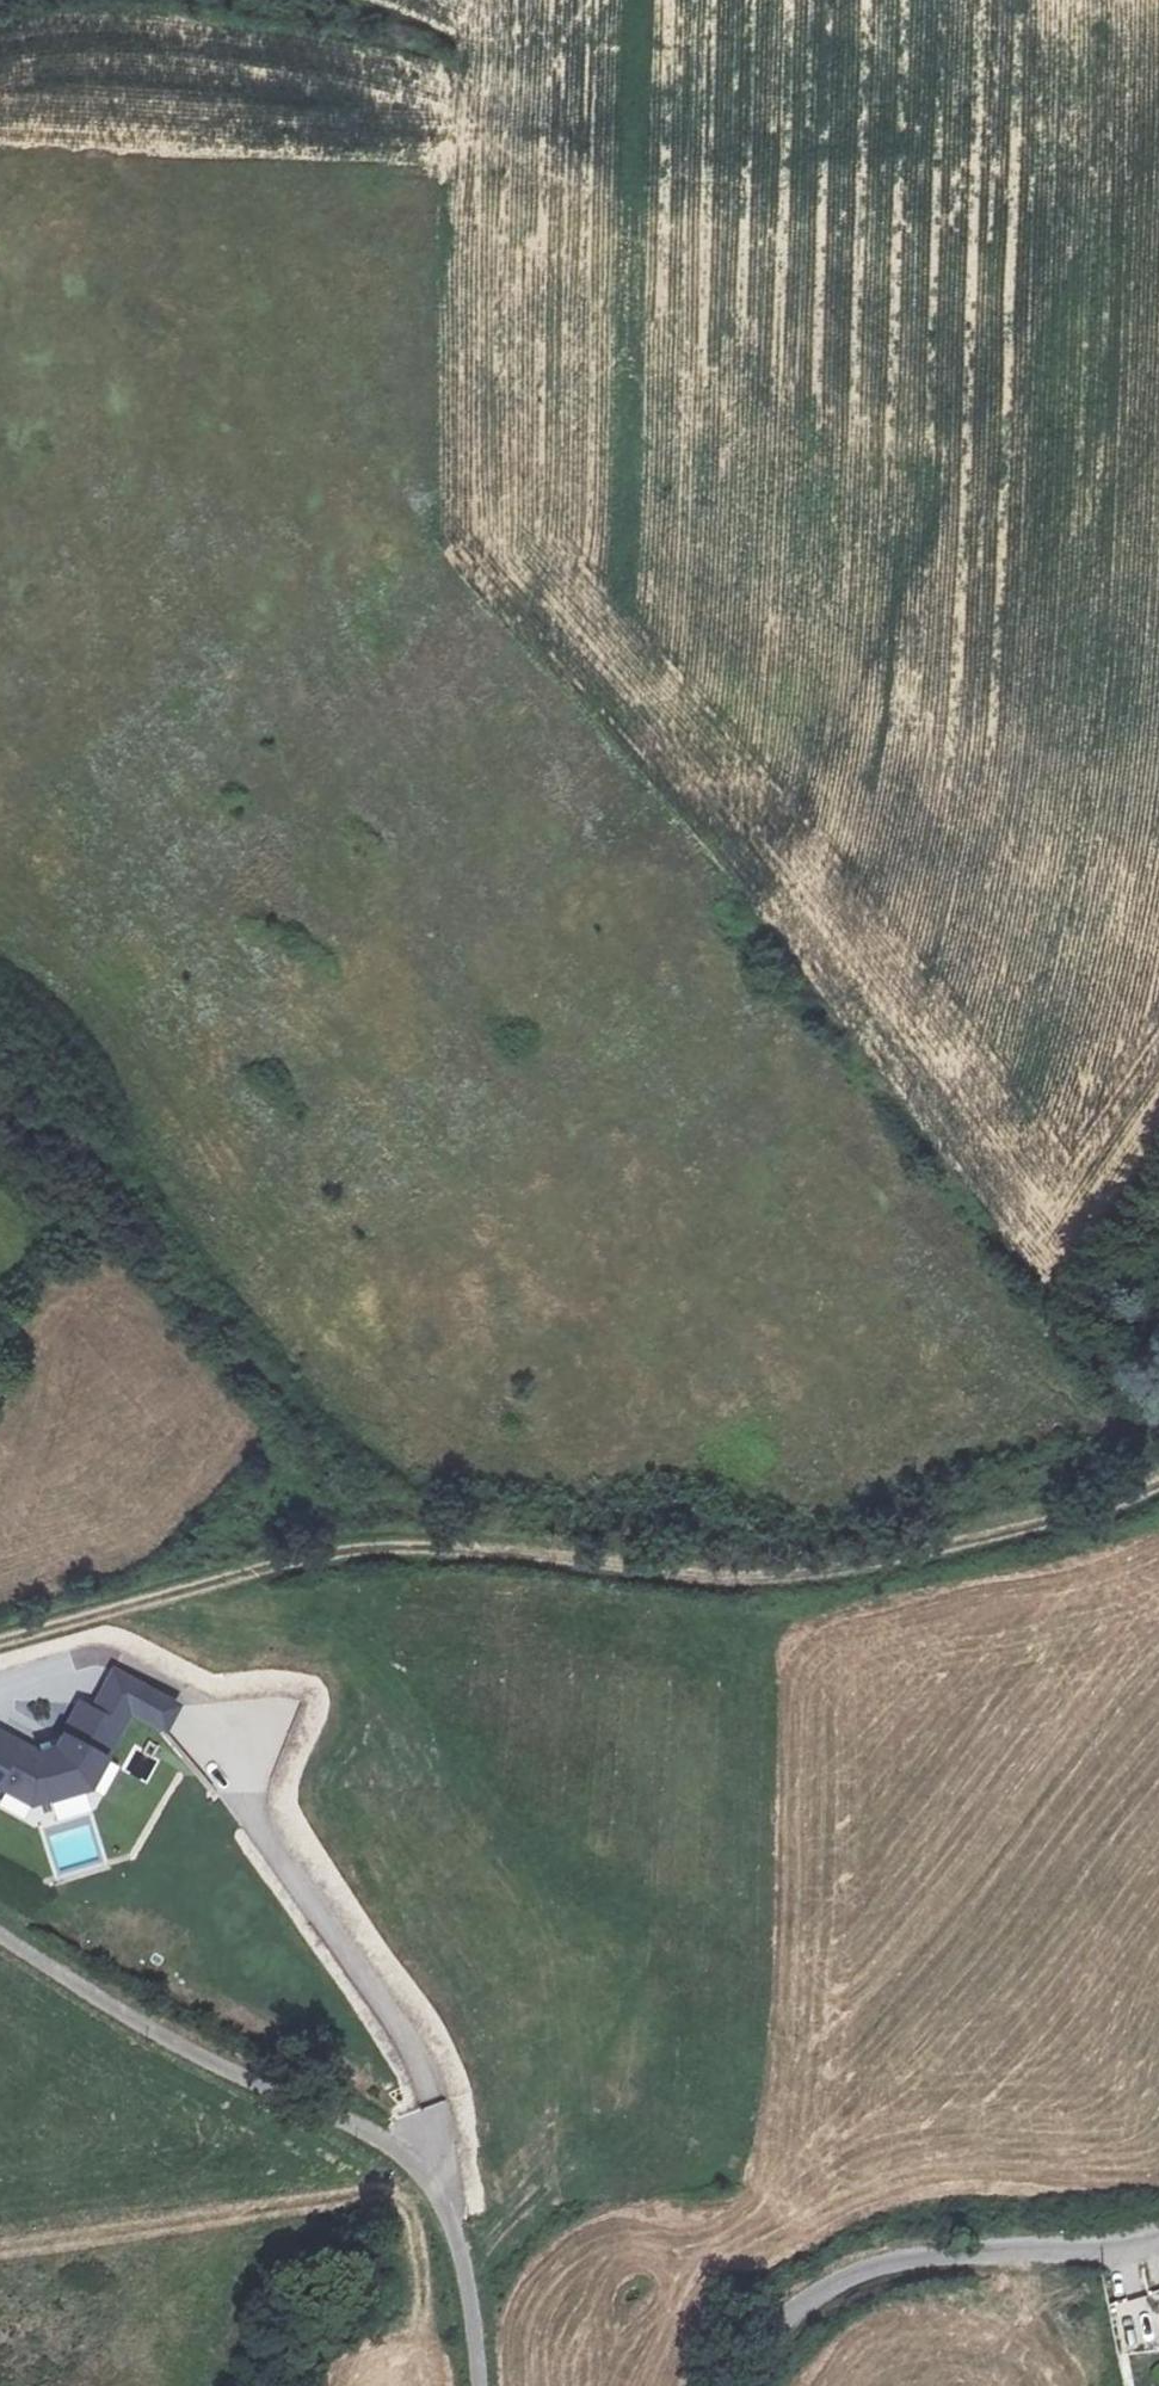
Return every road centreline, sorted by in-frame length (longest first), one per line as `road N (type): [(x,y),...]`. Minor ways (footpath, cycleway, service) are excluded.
road 1 (track): [(1158,1484),(1035,1527),(820,1574),(737,1580),(466,1546),(301,1557),(0,1643)]
road 2 (unclassified): [(475,2385),(466,2267),(434,2173),(336,2116),(209,2060),(0,1931)]
road 3 (unclassified): [(1158,2242),(942,2256),(867,2274),(785,2314),(723,2385)]

